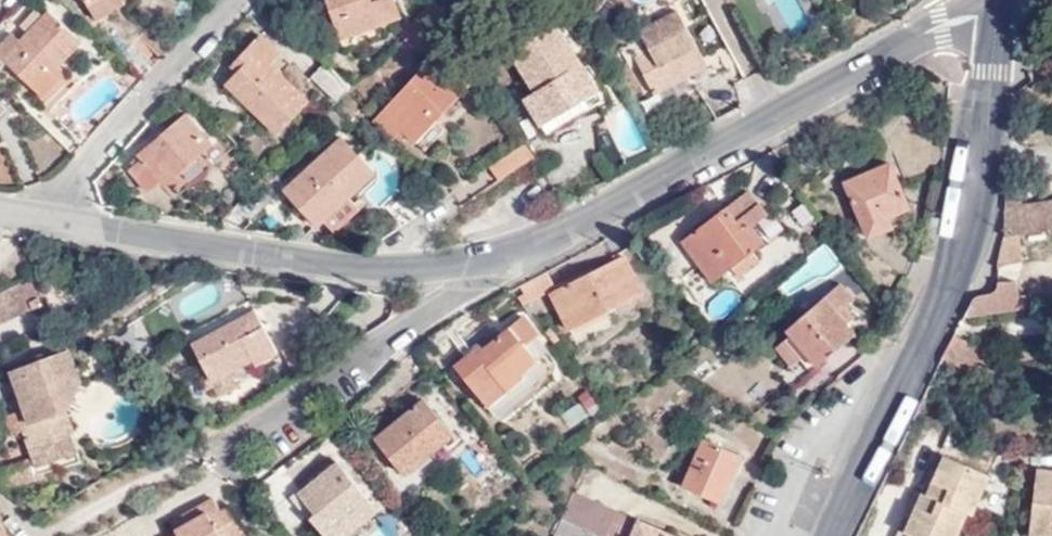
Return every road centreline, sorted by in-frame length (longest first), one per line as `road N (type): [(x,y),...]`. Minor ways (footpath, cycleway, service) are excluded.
road 1 (residential): [(486,262),(543,247),(942,24),(996,18)]
road 2 (tertiary): [(996,18),(960,260),(836,535)]
road 3 (residential): [(27,216),(357,269),(486,262)]
road 4 (residential): [(221,456),(470,288),(486,262)]
road 5 (residential): [(229,0),(27,216)]

